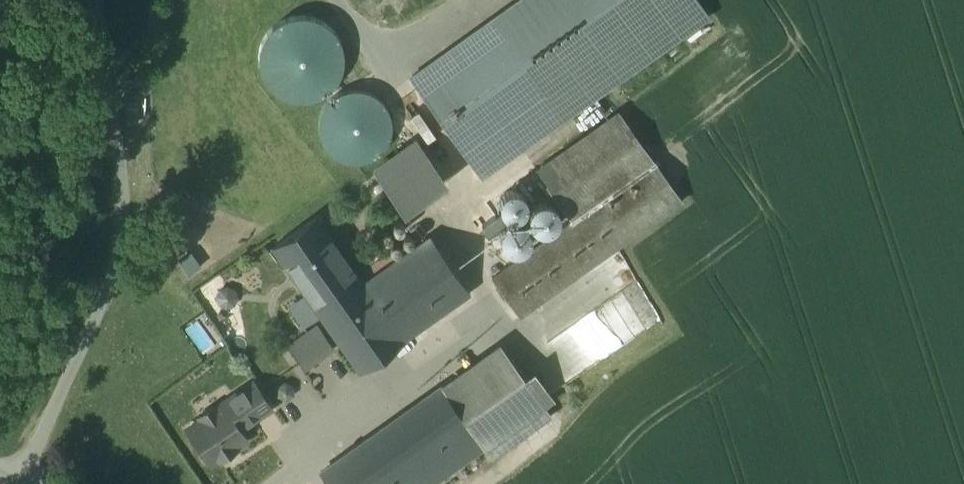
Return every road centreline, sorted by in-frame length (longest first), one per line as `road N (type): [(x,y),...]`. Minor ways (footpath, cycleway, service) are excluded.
road 1 (unclassified): [(22,483),(106,294),(119,242),(121,151),(98,0)]

